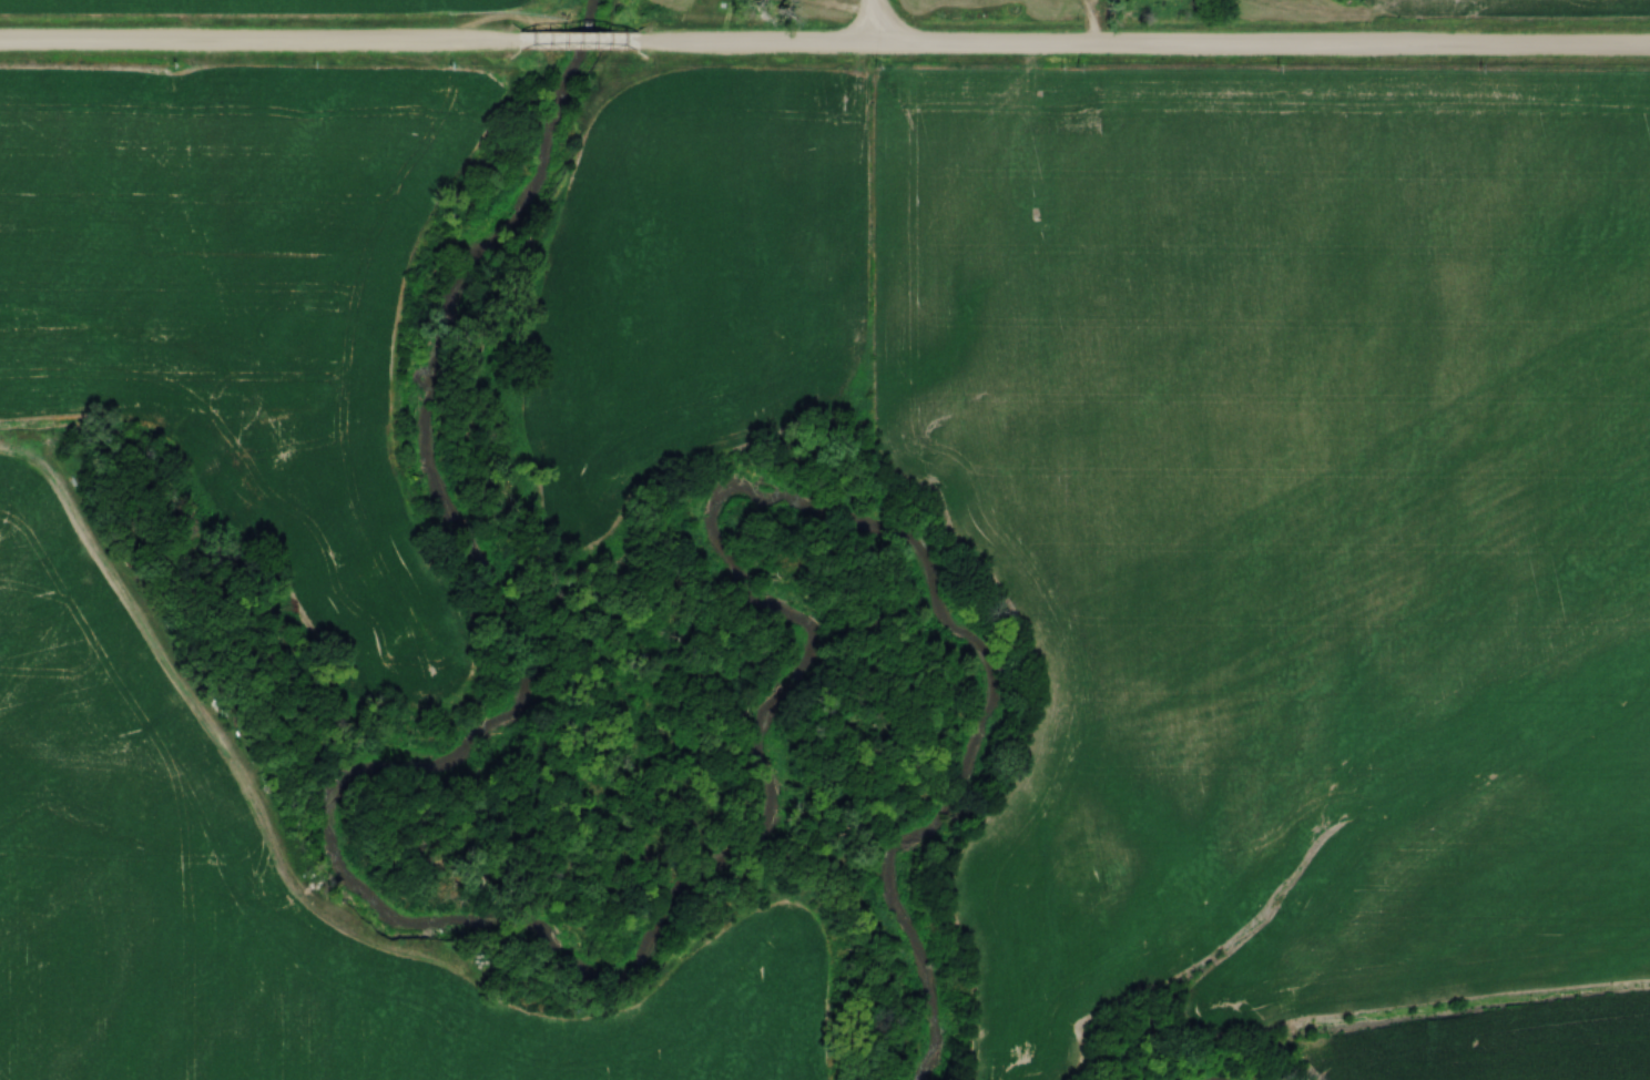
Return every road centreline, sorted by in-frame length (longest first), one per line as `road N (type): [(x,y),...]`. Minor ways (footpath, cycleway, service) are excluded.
road 1 (residential): [(1649,48),(646,43)]
road 2 (residential): [(532,43),(0,43)]

